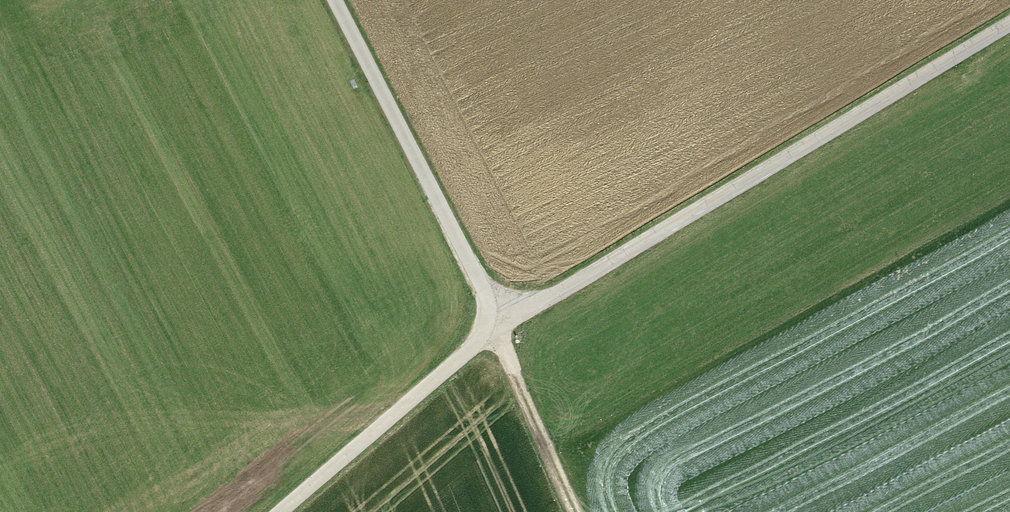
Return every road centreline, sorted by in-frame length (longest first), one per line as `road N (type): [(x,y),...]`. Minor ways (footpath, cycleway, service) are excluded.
road 1 (residential): [(1009,24),(707,208),(494,325),(328,0)]
road 2 (track): [(574,511),(494,325),(283,511)]

